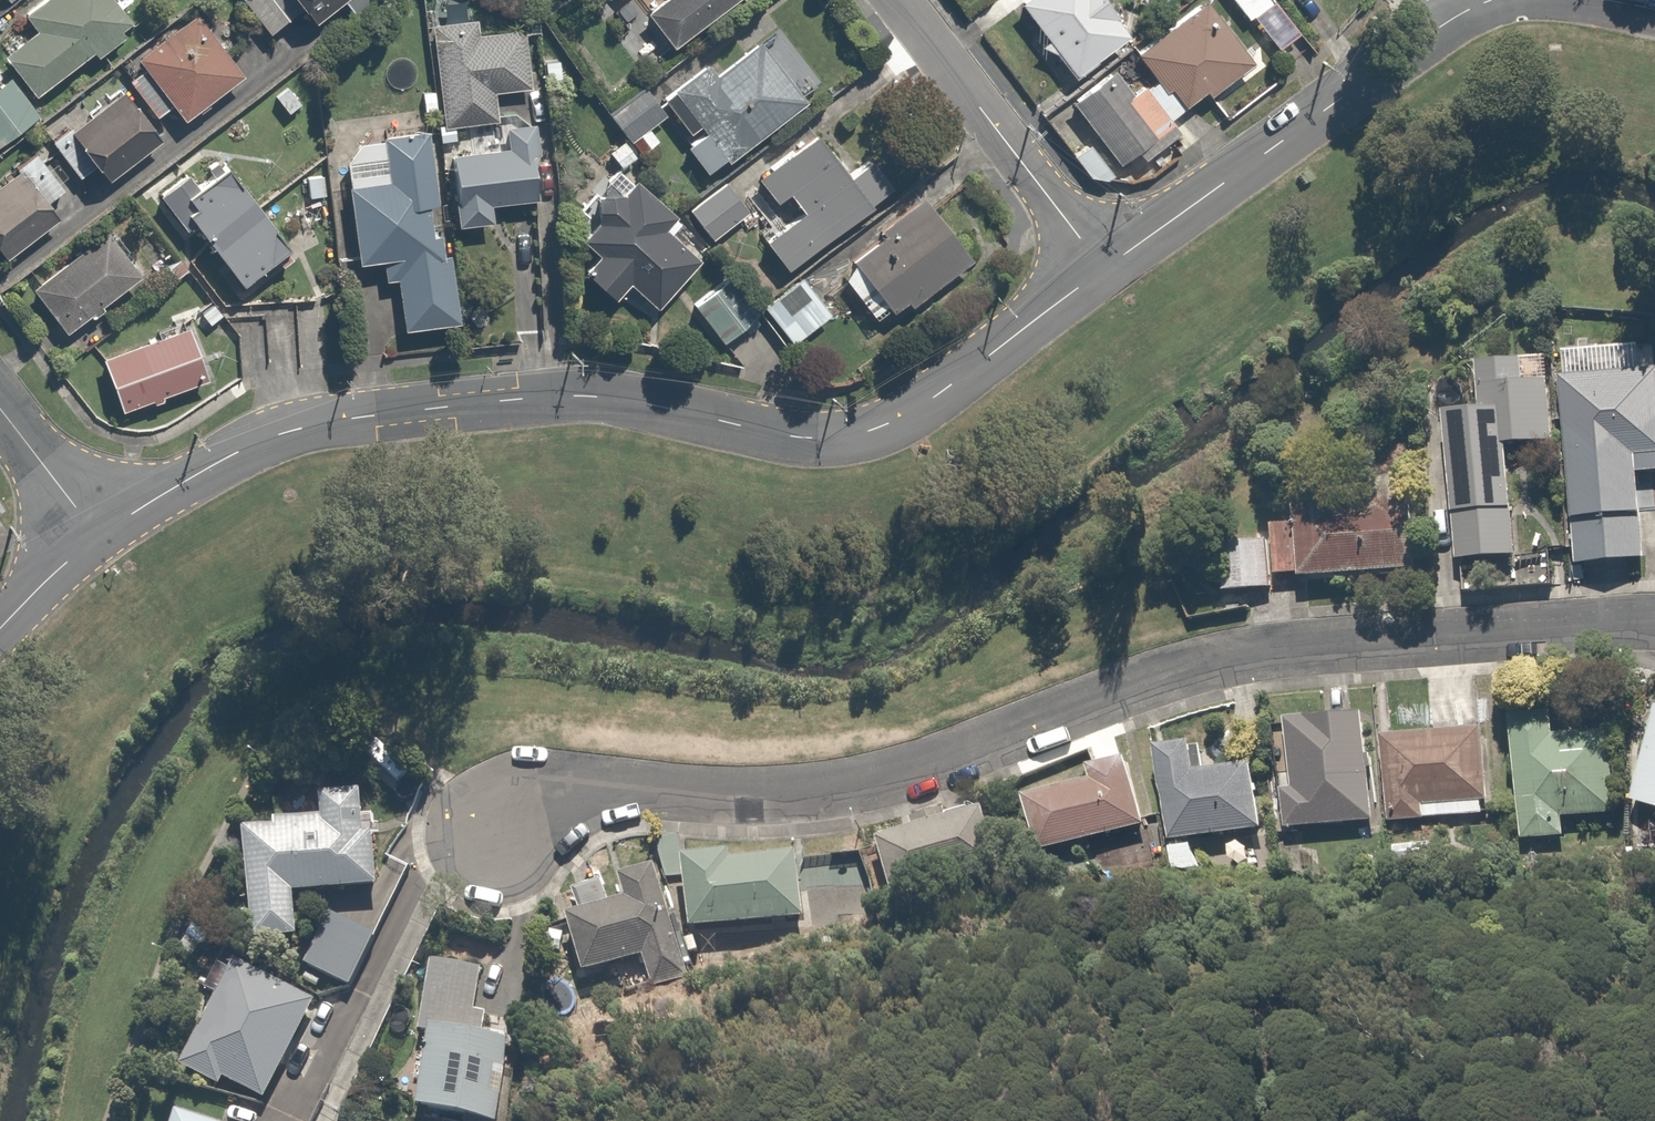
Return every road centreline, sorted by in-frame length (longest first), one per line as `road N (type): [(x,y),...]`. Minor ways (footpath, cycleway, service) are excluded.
road 1 (residential): [(500,837),(553,801),(626,786),(732,797),(893,782),(1228,656),(1654,624)]
road 2 (residential): [(101,536),(234,455),(298,429),(365,418),(588,397),(806,439),(846,437),(933,397),(1102,270)]
road 3 (residential): [(1102,270),(1449,22),(1490,1)]
road 4 (residential): [(1102,270),(898,0)]
road 5 (residential): [(101,536),(0,411)]
road 6 (residential): [(0,630),(101,536)]

